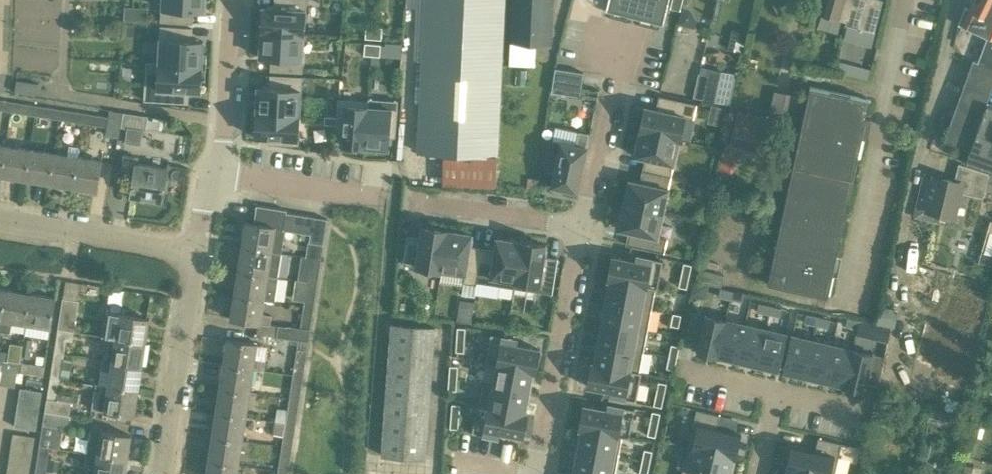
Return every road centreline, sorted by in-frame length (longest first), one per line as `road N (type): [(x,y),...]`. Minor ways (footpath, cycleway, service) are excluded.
road 1 (residential): [(536,473),(581,226)]
road 2 (residential): [(160,473),(196,247)]
road 3 (residential): [(581,226),(628,28)]
road 4 (unclassified): [(196,247),(0,217)]
road 5 (residential): [(215,175),(225,137),(232,0)]
road 6 (unclassified): [(215,175),(382,196)]
road 7 (residential): [(581,226),(415,200)]

